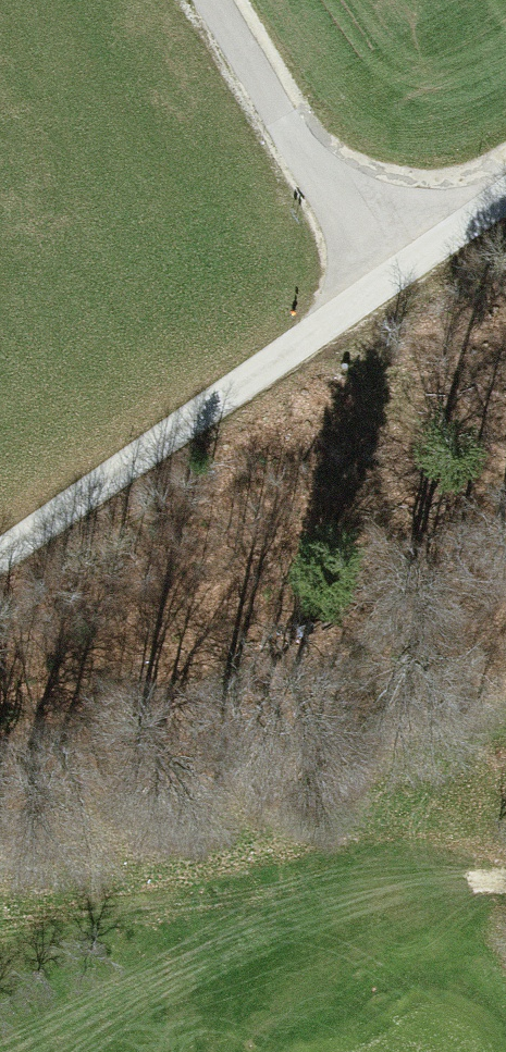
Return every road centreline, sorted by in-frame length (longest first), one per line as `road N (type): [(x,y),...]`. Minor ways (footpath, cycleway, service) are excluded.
road 1 (track): [(0,942),(391,875),(505,879)]
road 2 (track): [(0,583),(379,278)]
road 3 (unclassified): [(505,191),(379,278),(217,0)]

